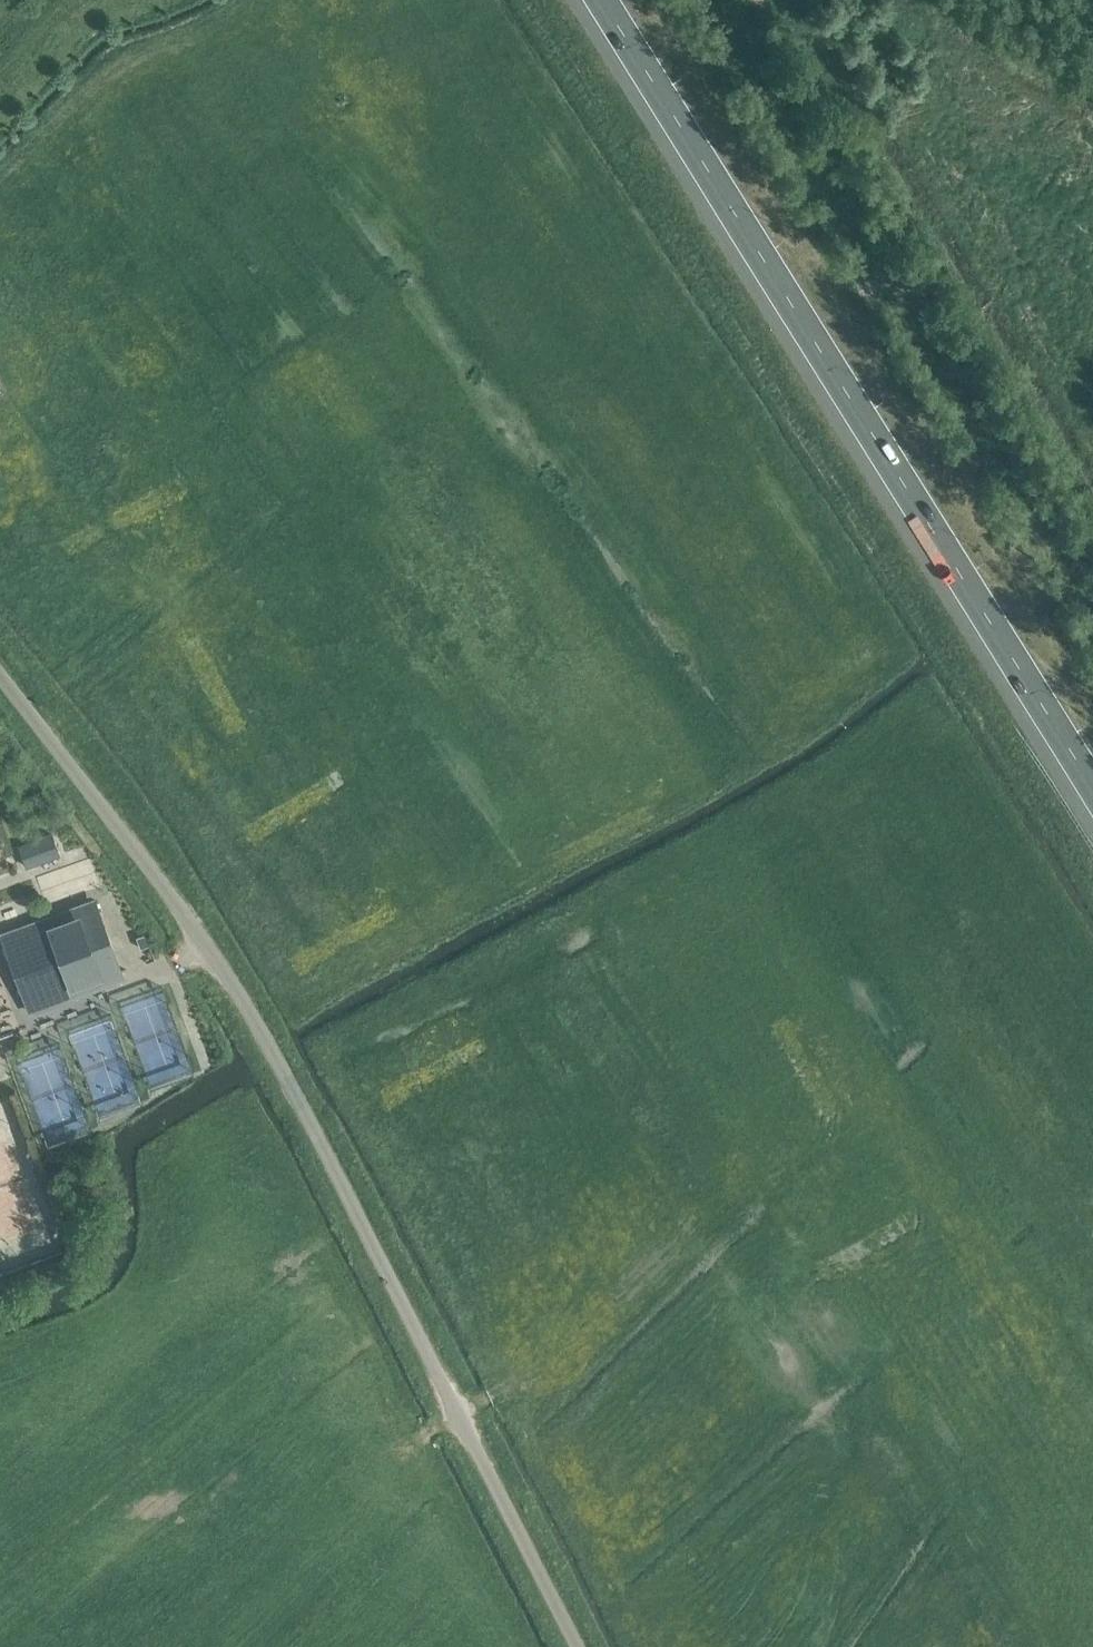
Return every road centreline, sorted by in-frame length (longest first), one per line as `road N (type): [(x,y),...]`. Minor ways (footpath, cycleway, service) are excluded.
road 1 (unclassified): [(577,1646),(271,1051),(191,926),(0,681)]
road 2 (motorway): [(603,0),(1092,783)]

